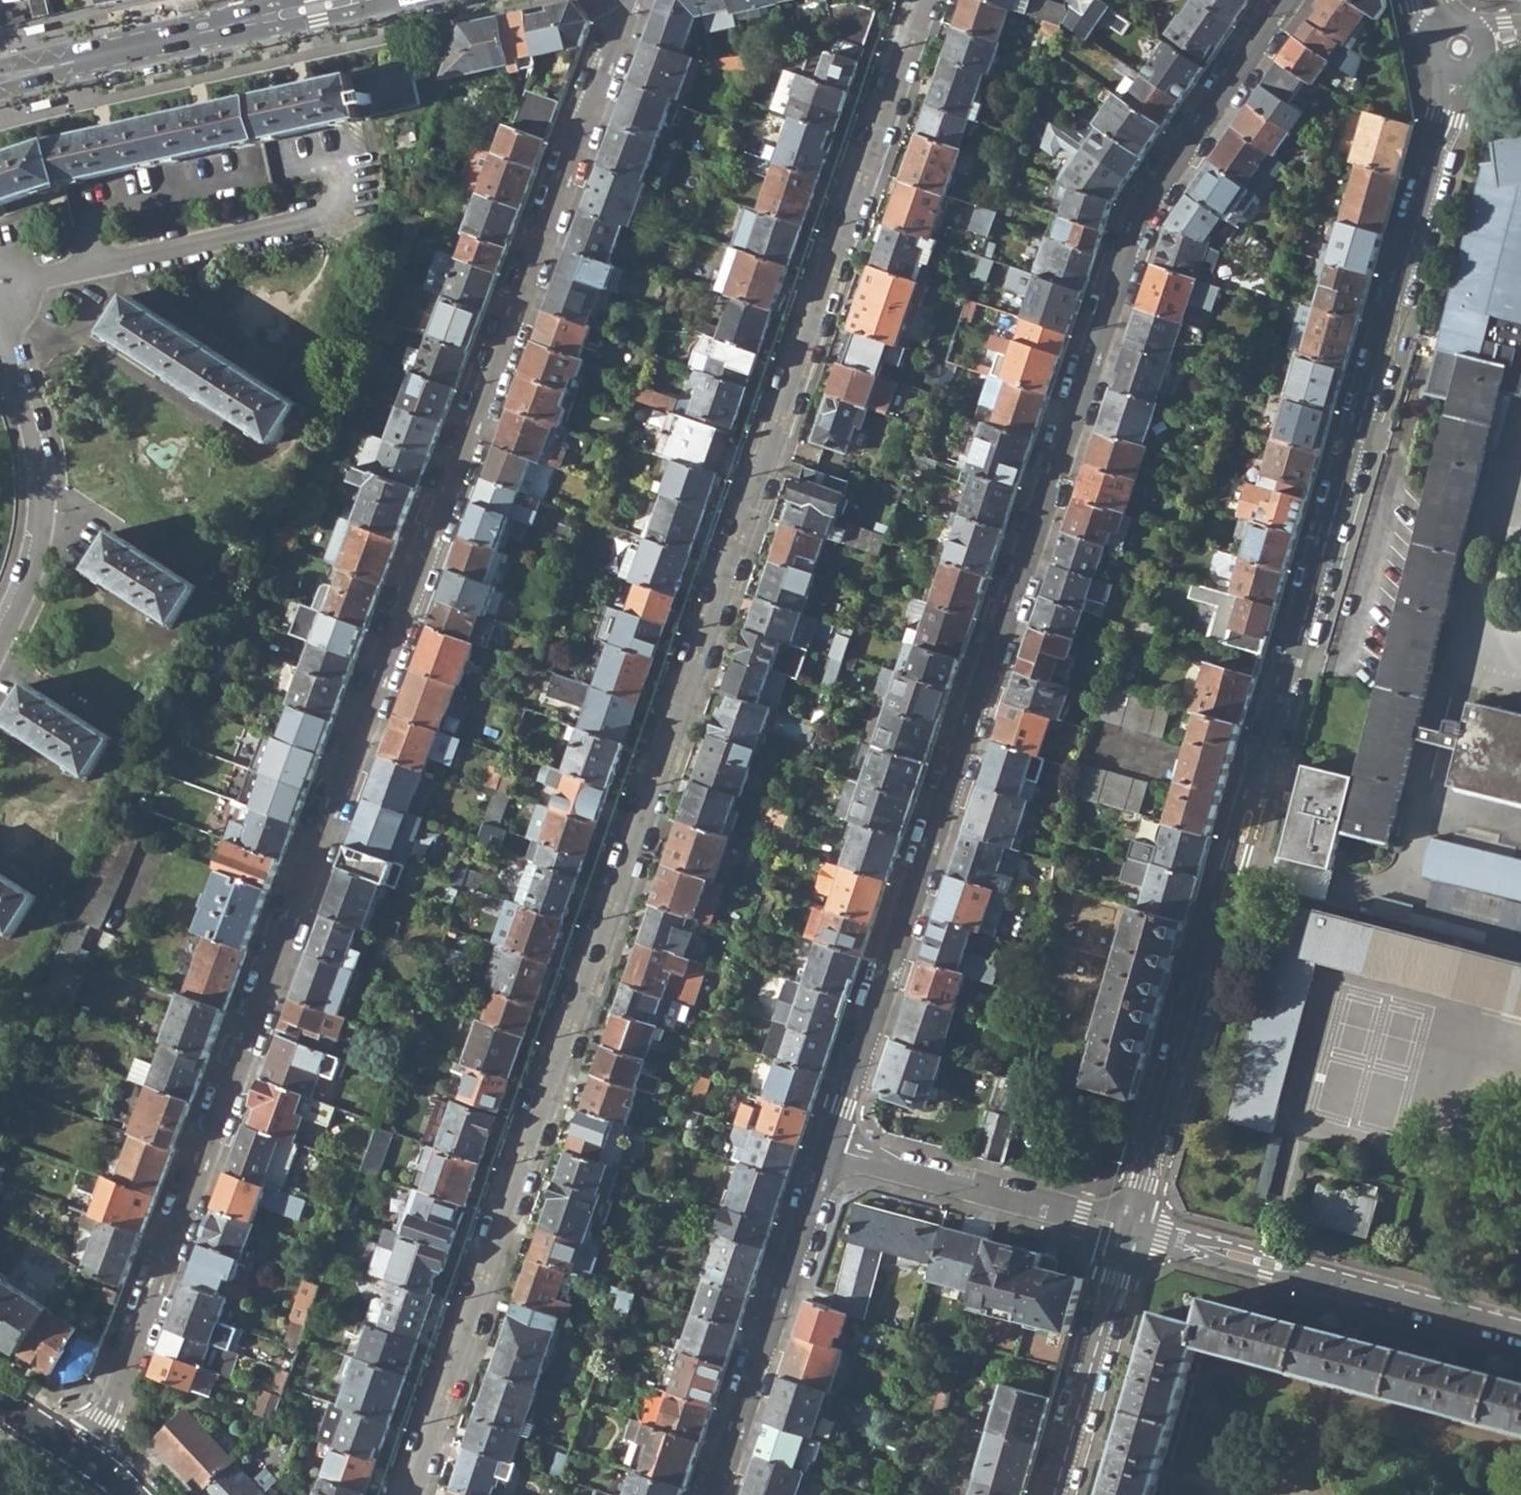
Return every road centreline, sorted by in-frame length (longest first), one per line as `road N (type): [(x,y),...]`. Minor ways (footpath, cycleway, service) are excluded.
road 1 (residential): [(411,1494),(924,0)]
road 2 (residential): [(628,0),(115,1399),(82,1462)]
road 3 (residential): [(831,1146),(1141,212),(1286,0)]
road 4 (residential): [(1458,46),(1447,119),(1132,1225)]
road 5 (residential): [(1132,1225),(1520,1343)]
road 6 (residential): [(715,1494),(831,1146)]
road 7 (residential): [(0,329),(37,443),(41,502),(31,567),(0,637)]
road 8 (residential): [(831,1146),(1132,1225)]
road 9 (residential): [(1132,1225),(1054,1494)]
road 10 (primary): [(196,35),(27,73)]

